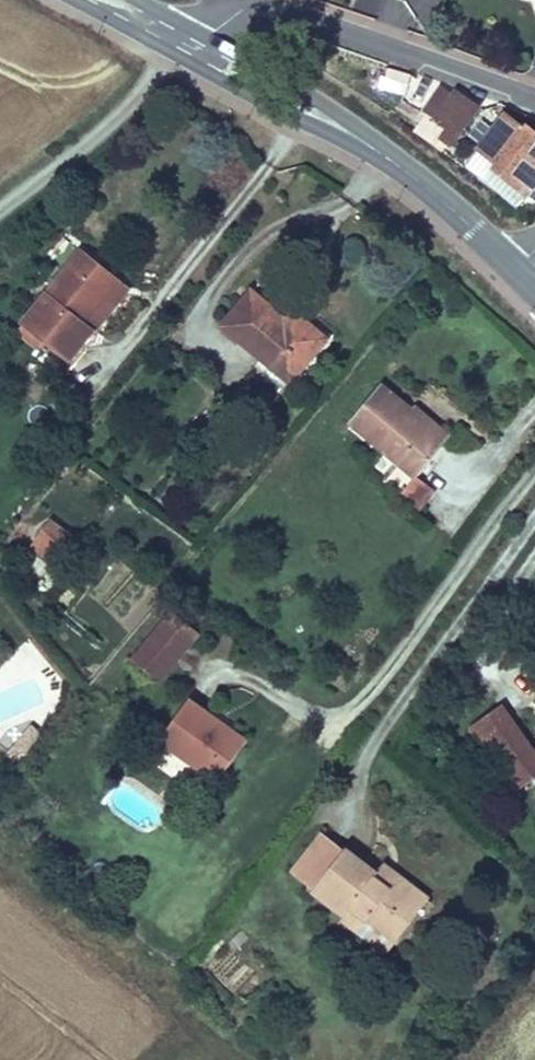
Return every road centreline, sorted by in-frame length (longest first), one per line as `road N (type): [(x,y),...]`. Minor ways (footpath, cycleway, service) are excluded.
road 1 (secondary): [(509,264),(377,153),(188,45)]
road 2 (residential): [(261,0),(534,97)]

